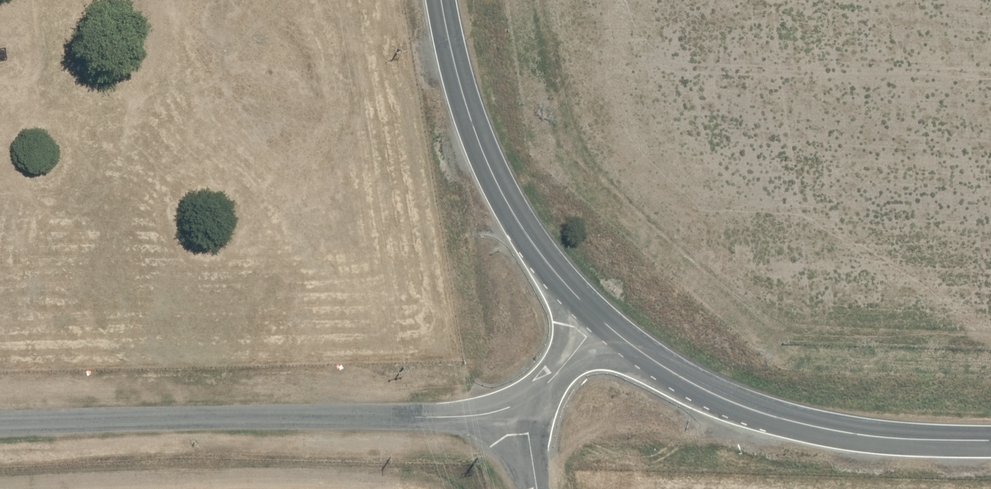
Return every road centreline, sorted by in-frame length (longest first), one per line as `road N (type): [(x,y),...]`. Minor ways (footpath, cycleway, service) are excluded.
road 1 (unclassified): [(0,440),(439,419),(519,404)]
road 2 (unclassified): [(600,322),(677,377),(749,410),(827,427),(990,441)]
road 3 (unclassified): [(443,0),(492,171),(557,277),(600,322)]

